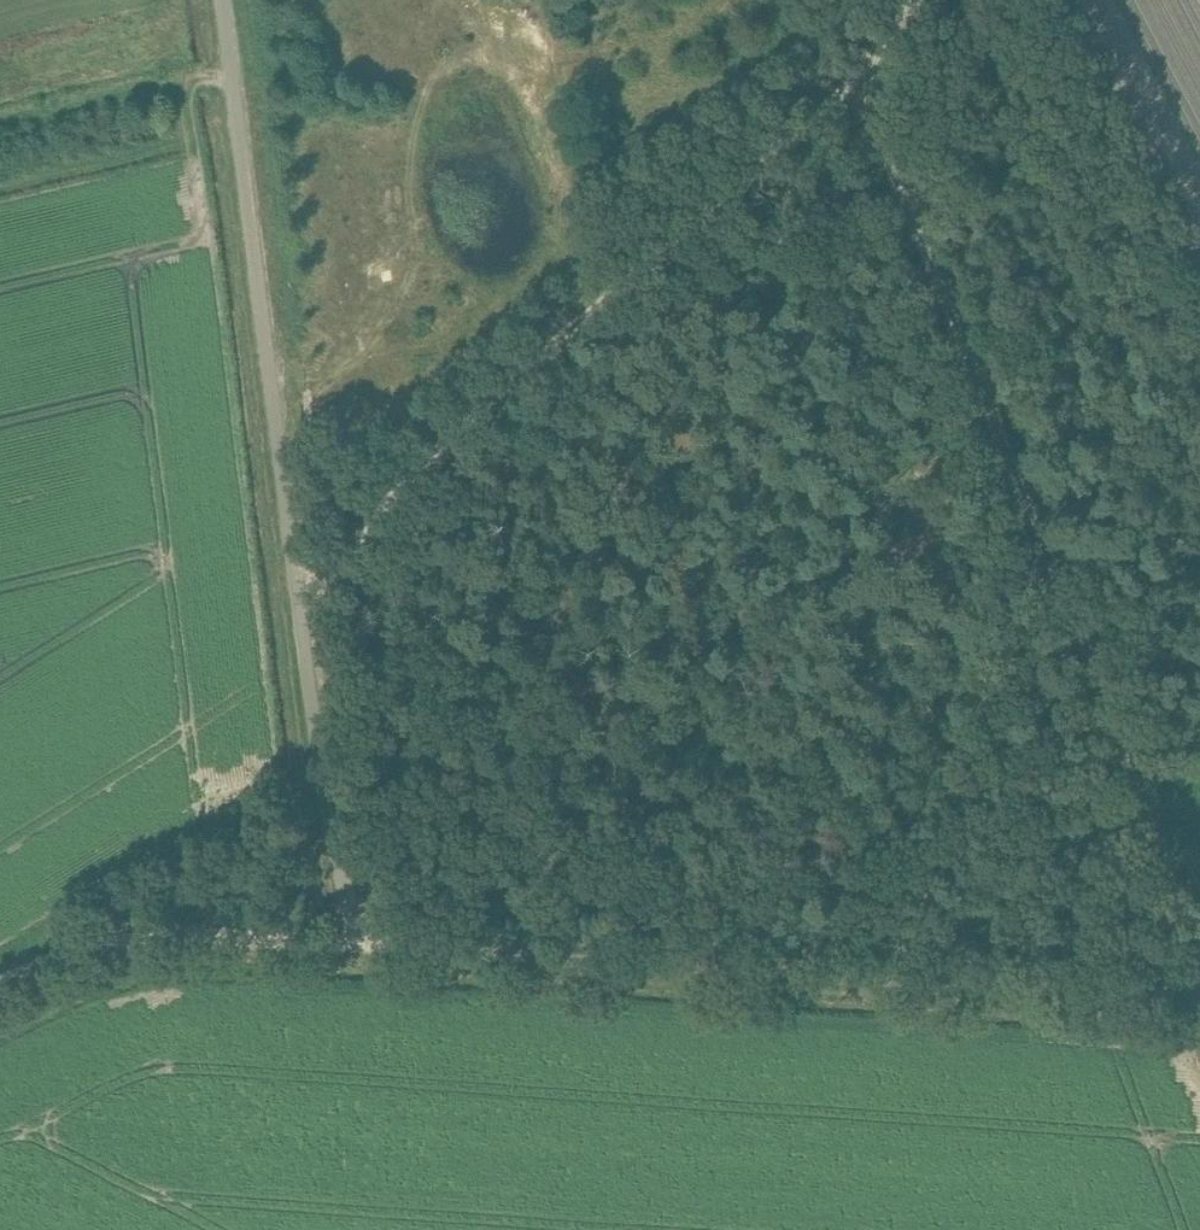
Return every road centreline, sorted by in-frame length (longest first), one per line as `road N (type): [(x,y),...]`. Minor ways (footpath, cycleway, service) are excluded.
road 1 (unclassified): [(1199,1001),(380,939),(356,912),(330,819),(222,0)]
road 2 (track): [(1199,924),(1153,804),(1135,779),(860,76)]
road 3 (track): [(860,76),(464,426),(347,552),(296,579)]
road 4 (track): [(380,939),(134,940),(0,986)]

